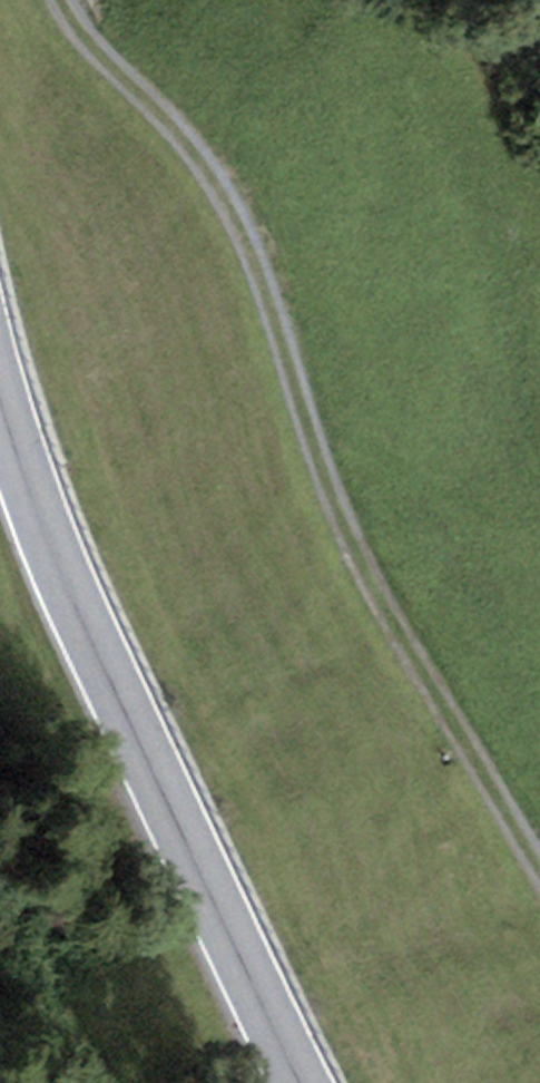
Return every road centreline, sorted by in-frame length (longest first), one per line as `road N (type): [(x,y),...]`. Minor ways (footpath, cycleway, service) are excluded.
road 1 (track): [(539,884),(337,538),(235,168),(68,18),(59,0)]
road 2 (tertiary): [(0,379),(23,465),(146,766),(322,1082)]

